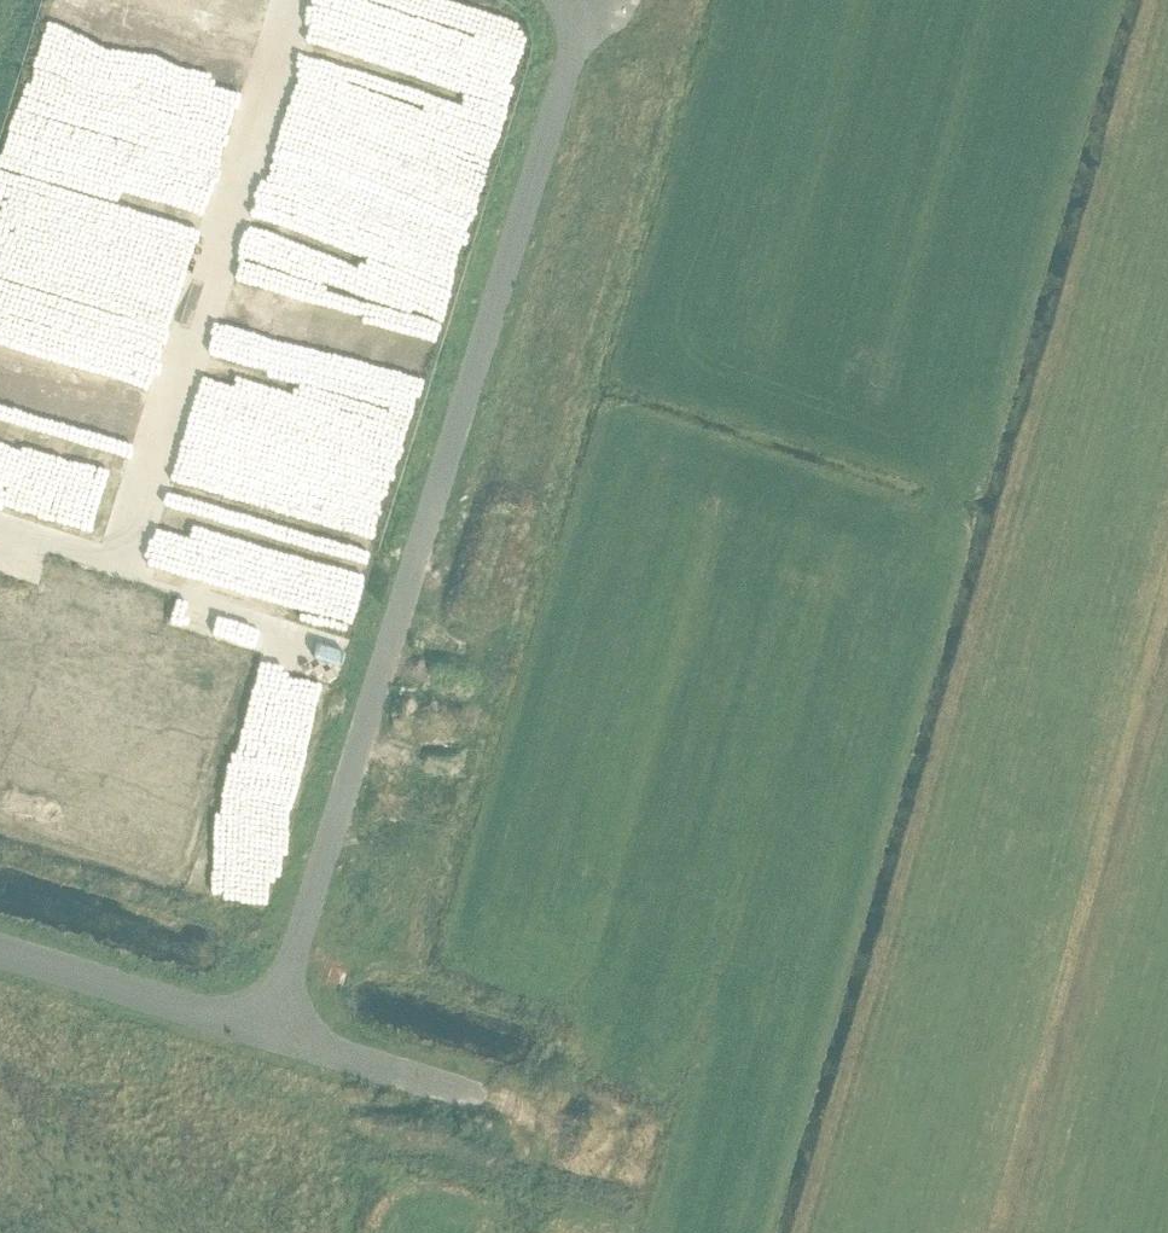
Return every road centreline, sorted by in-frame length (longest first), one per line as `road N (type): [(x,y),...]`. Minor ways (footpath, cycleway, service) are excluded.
road 1 (unclassified): [(587,0),(273,1029)]
road 2 (unclassified): [(273,1029),(922,1232)]
road 3 (unclassified): [(1167,170),(625,0)]
road 4 (unclassified): [(1067,1232),(1167,923)]
road 5 (unclassified): [(0,947),(273,1029)]

